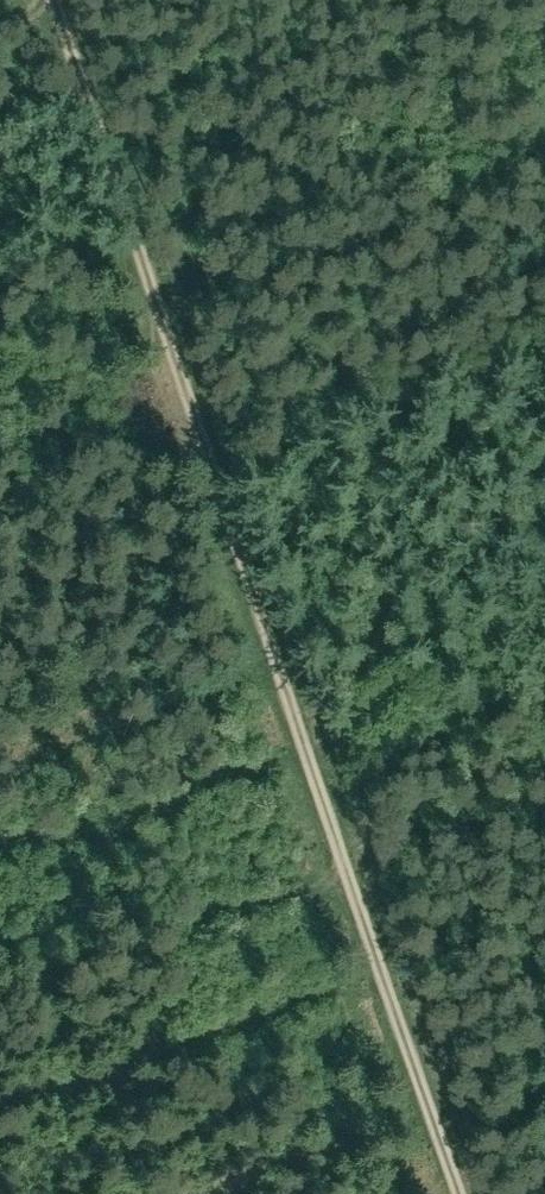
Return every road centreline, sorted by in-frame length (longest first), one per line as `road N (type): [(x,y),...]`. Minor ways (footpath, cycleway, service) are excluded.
road 1 (track): [(461,1193),(64,0)]

